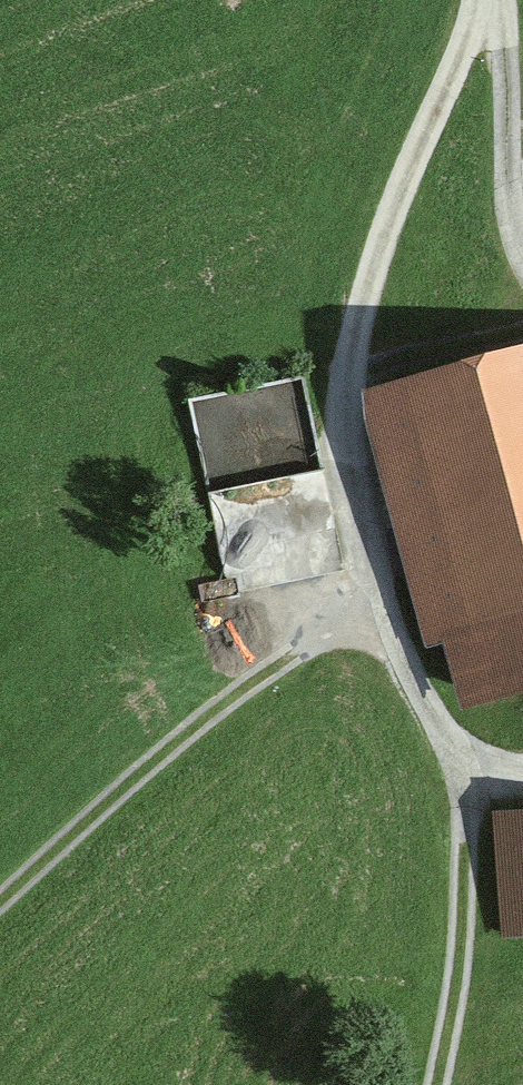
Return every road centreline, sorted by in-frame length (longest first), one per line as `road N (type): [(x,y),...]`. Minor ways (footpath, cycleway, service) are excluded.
road 1 (track): [(385,604),(350,441),(365,307),(415,167),(485,31),(490,0)]
road 2 (track): [(385,604),(459,752),(476,844),(466,1000),(448,1084)]
road 3 (track): [(0,916),(193,732),(385,604)]
road 4 (track): [(502,0),(522,227)]

